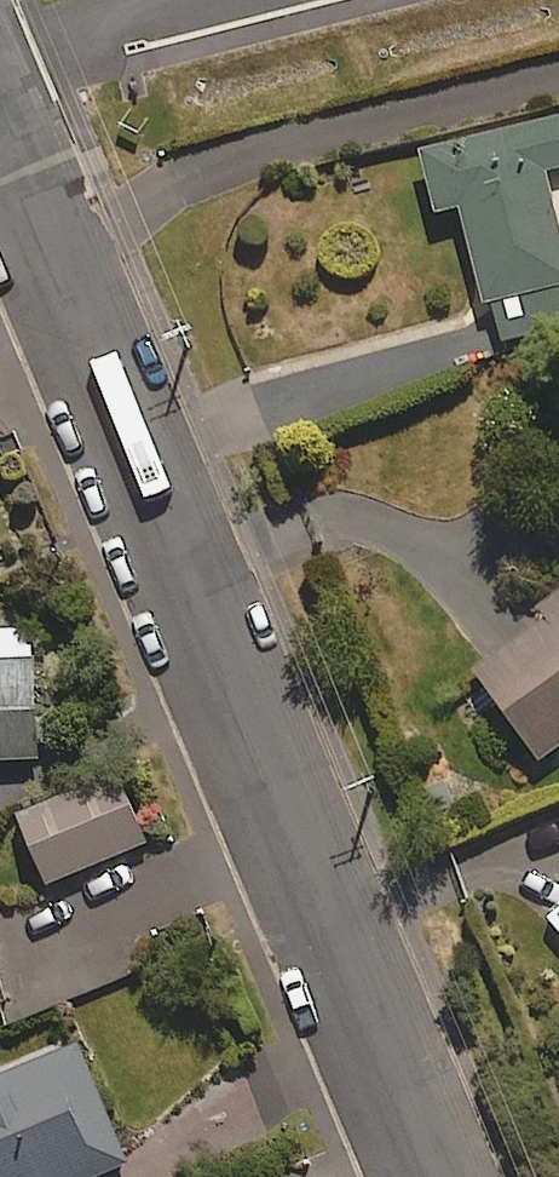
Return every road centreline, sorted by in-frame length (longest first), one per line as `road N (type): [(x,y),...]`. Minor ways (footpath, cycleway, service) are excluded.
road 1 (residential): [(0,108),(434,1176)]
road 2 (residential): [(0,47),(162,0)]

